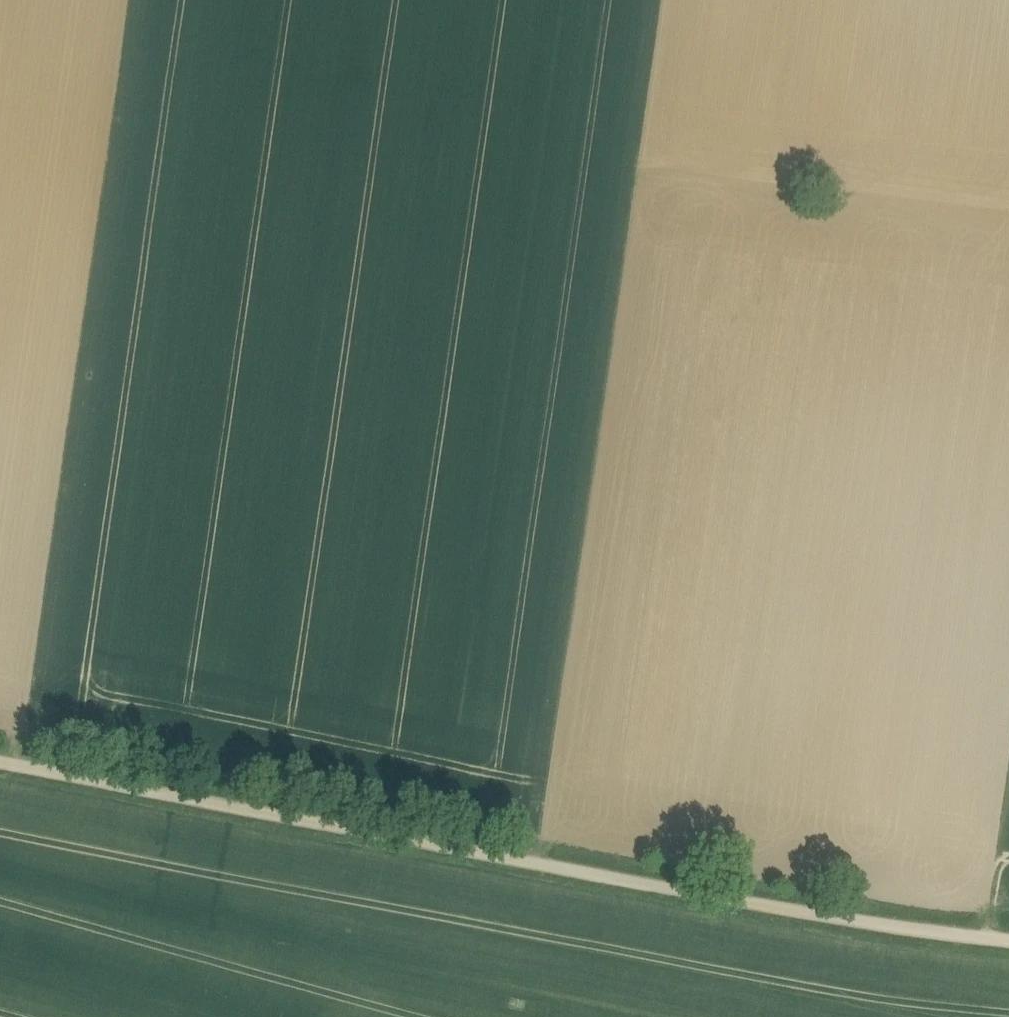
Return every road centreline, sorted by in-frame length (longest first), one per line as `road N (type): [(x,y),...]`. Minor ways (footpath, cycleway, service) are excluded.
road 1 (track): [(0,764),(849,922),(1008,940)]

